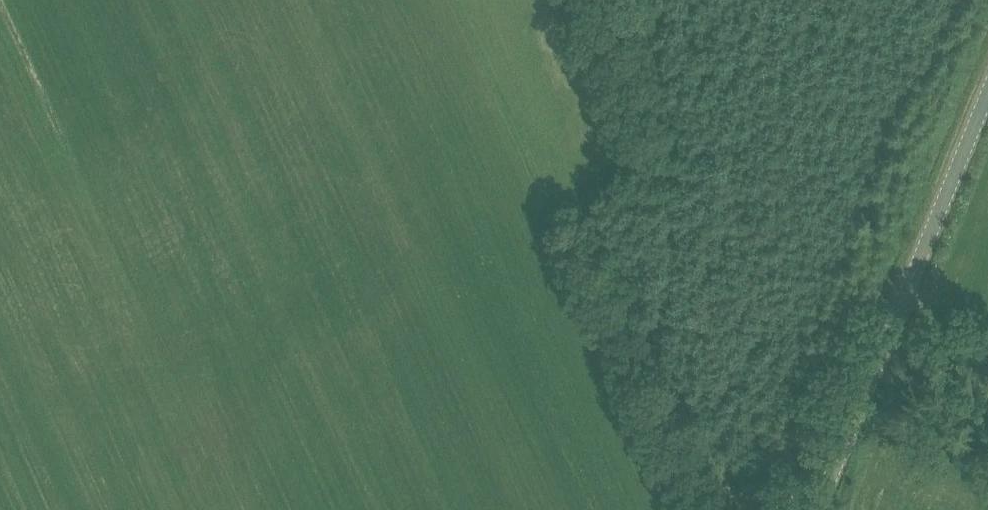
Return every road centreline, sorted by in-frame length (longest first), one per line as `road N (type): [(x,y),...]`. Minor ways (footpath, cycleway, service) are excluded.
road 1 (tertiary): [(816,509),(987,101)]
road 2 (track): [(648,318),(656,260),(621,0)]
road 3 (track): [(648,318),(748,509)]
road 4 (track): [(648,318),(575,183)]

